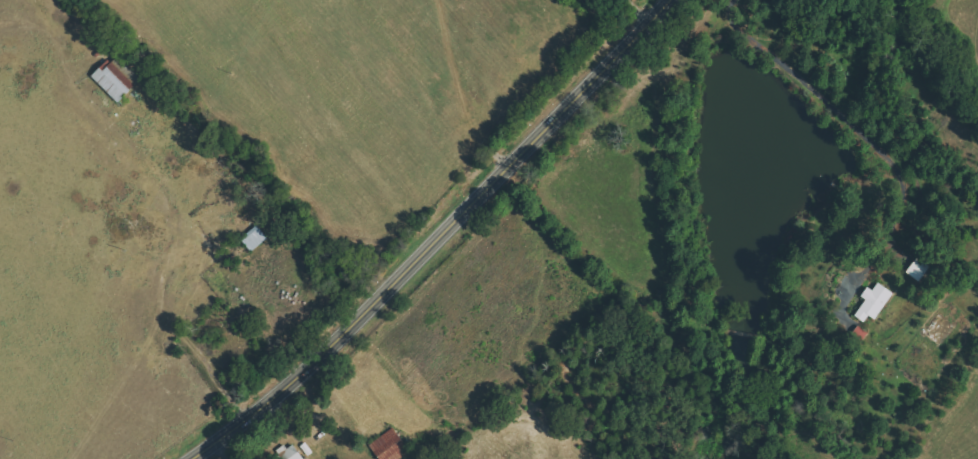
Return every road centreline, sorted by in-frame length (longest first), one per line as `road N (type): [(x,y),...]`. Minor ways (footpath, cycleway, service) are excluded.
road 1 (secondary): [(662,0),(341,339),(185,458)]

